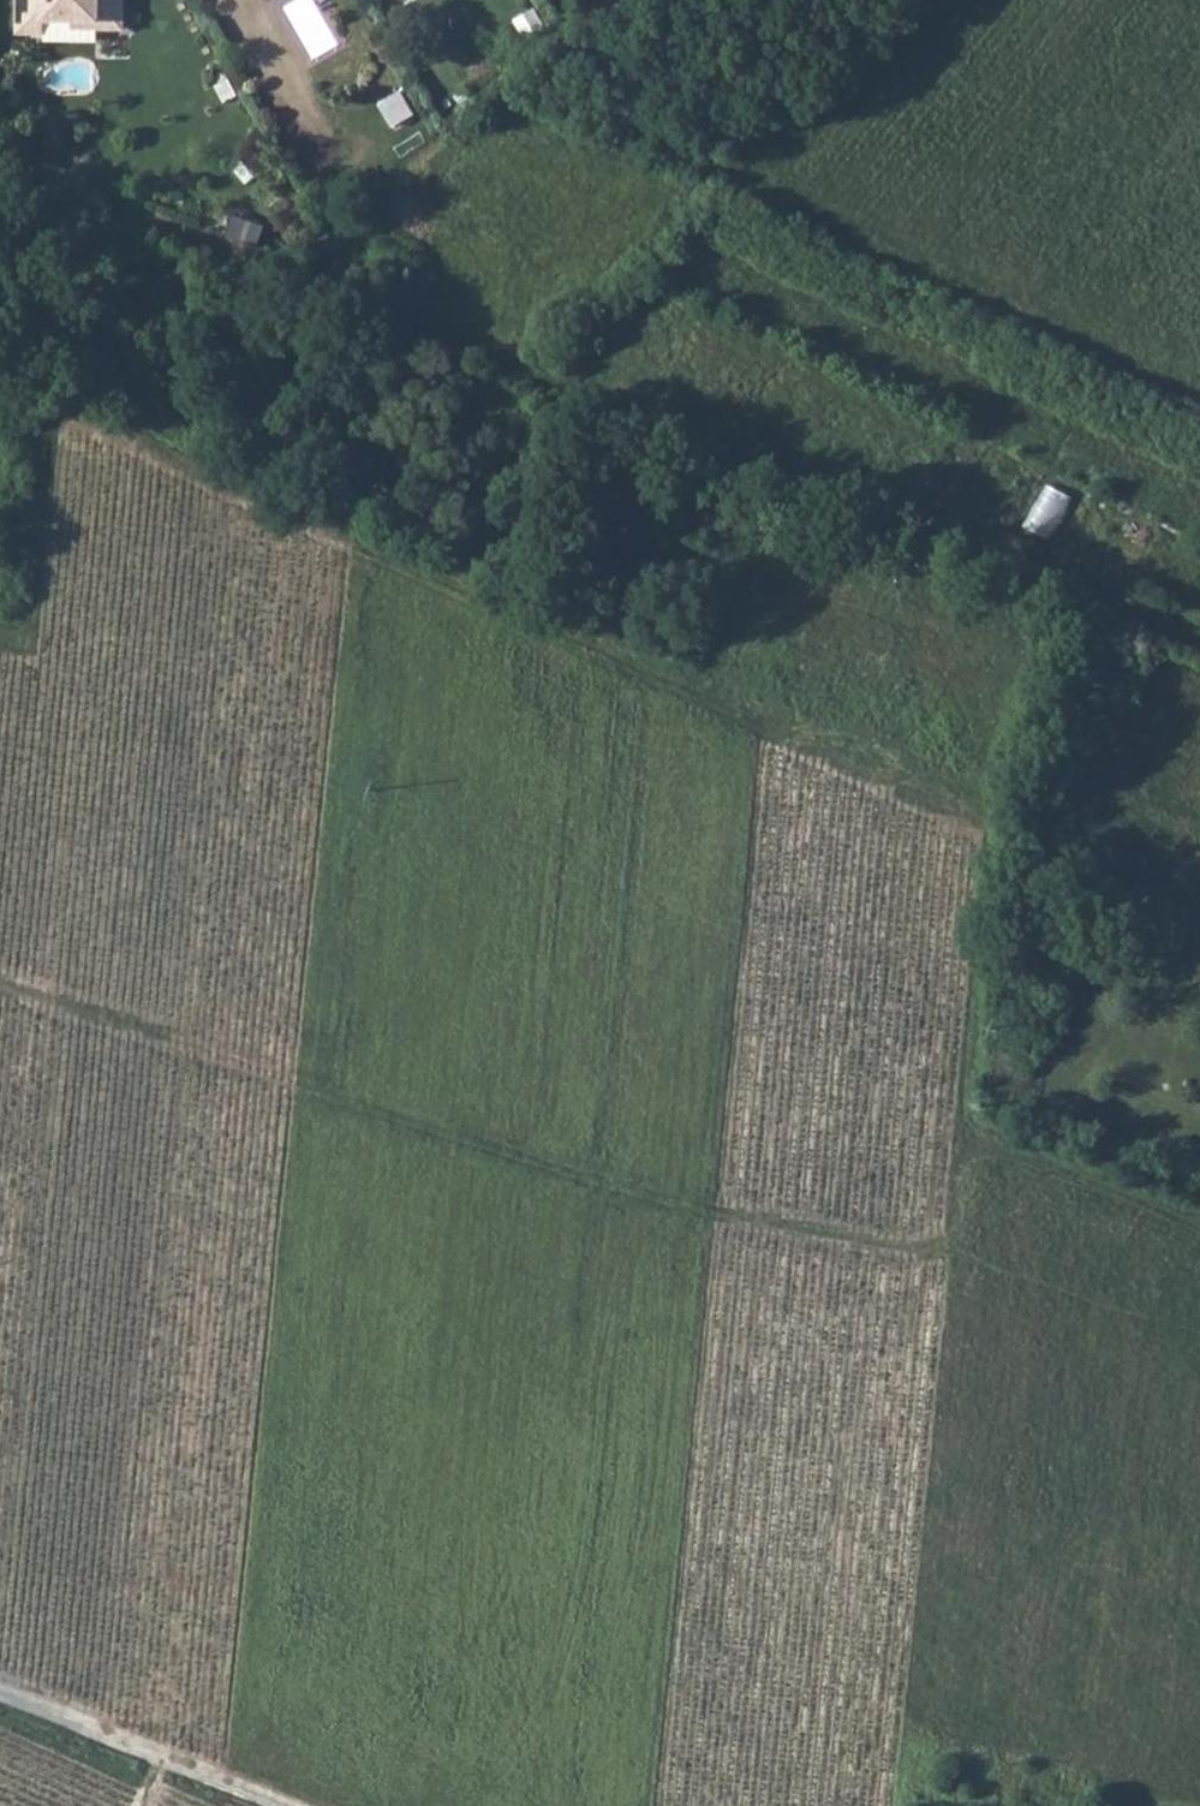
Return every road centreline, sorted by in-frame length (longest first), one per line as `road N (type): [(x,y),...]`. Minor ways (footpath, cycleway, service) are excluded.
road 1 (track): [(1199,1219),(1050,1156),(980,1141),(964,1150),(955,1227),(929,1246),(903,1249),(671,1207),(0,978)]
road 2 (unclassified): [(0,1693),(312,1805)]

